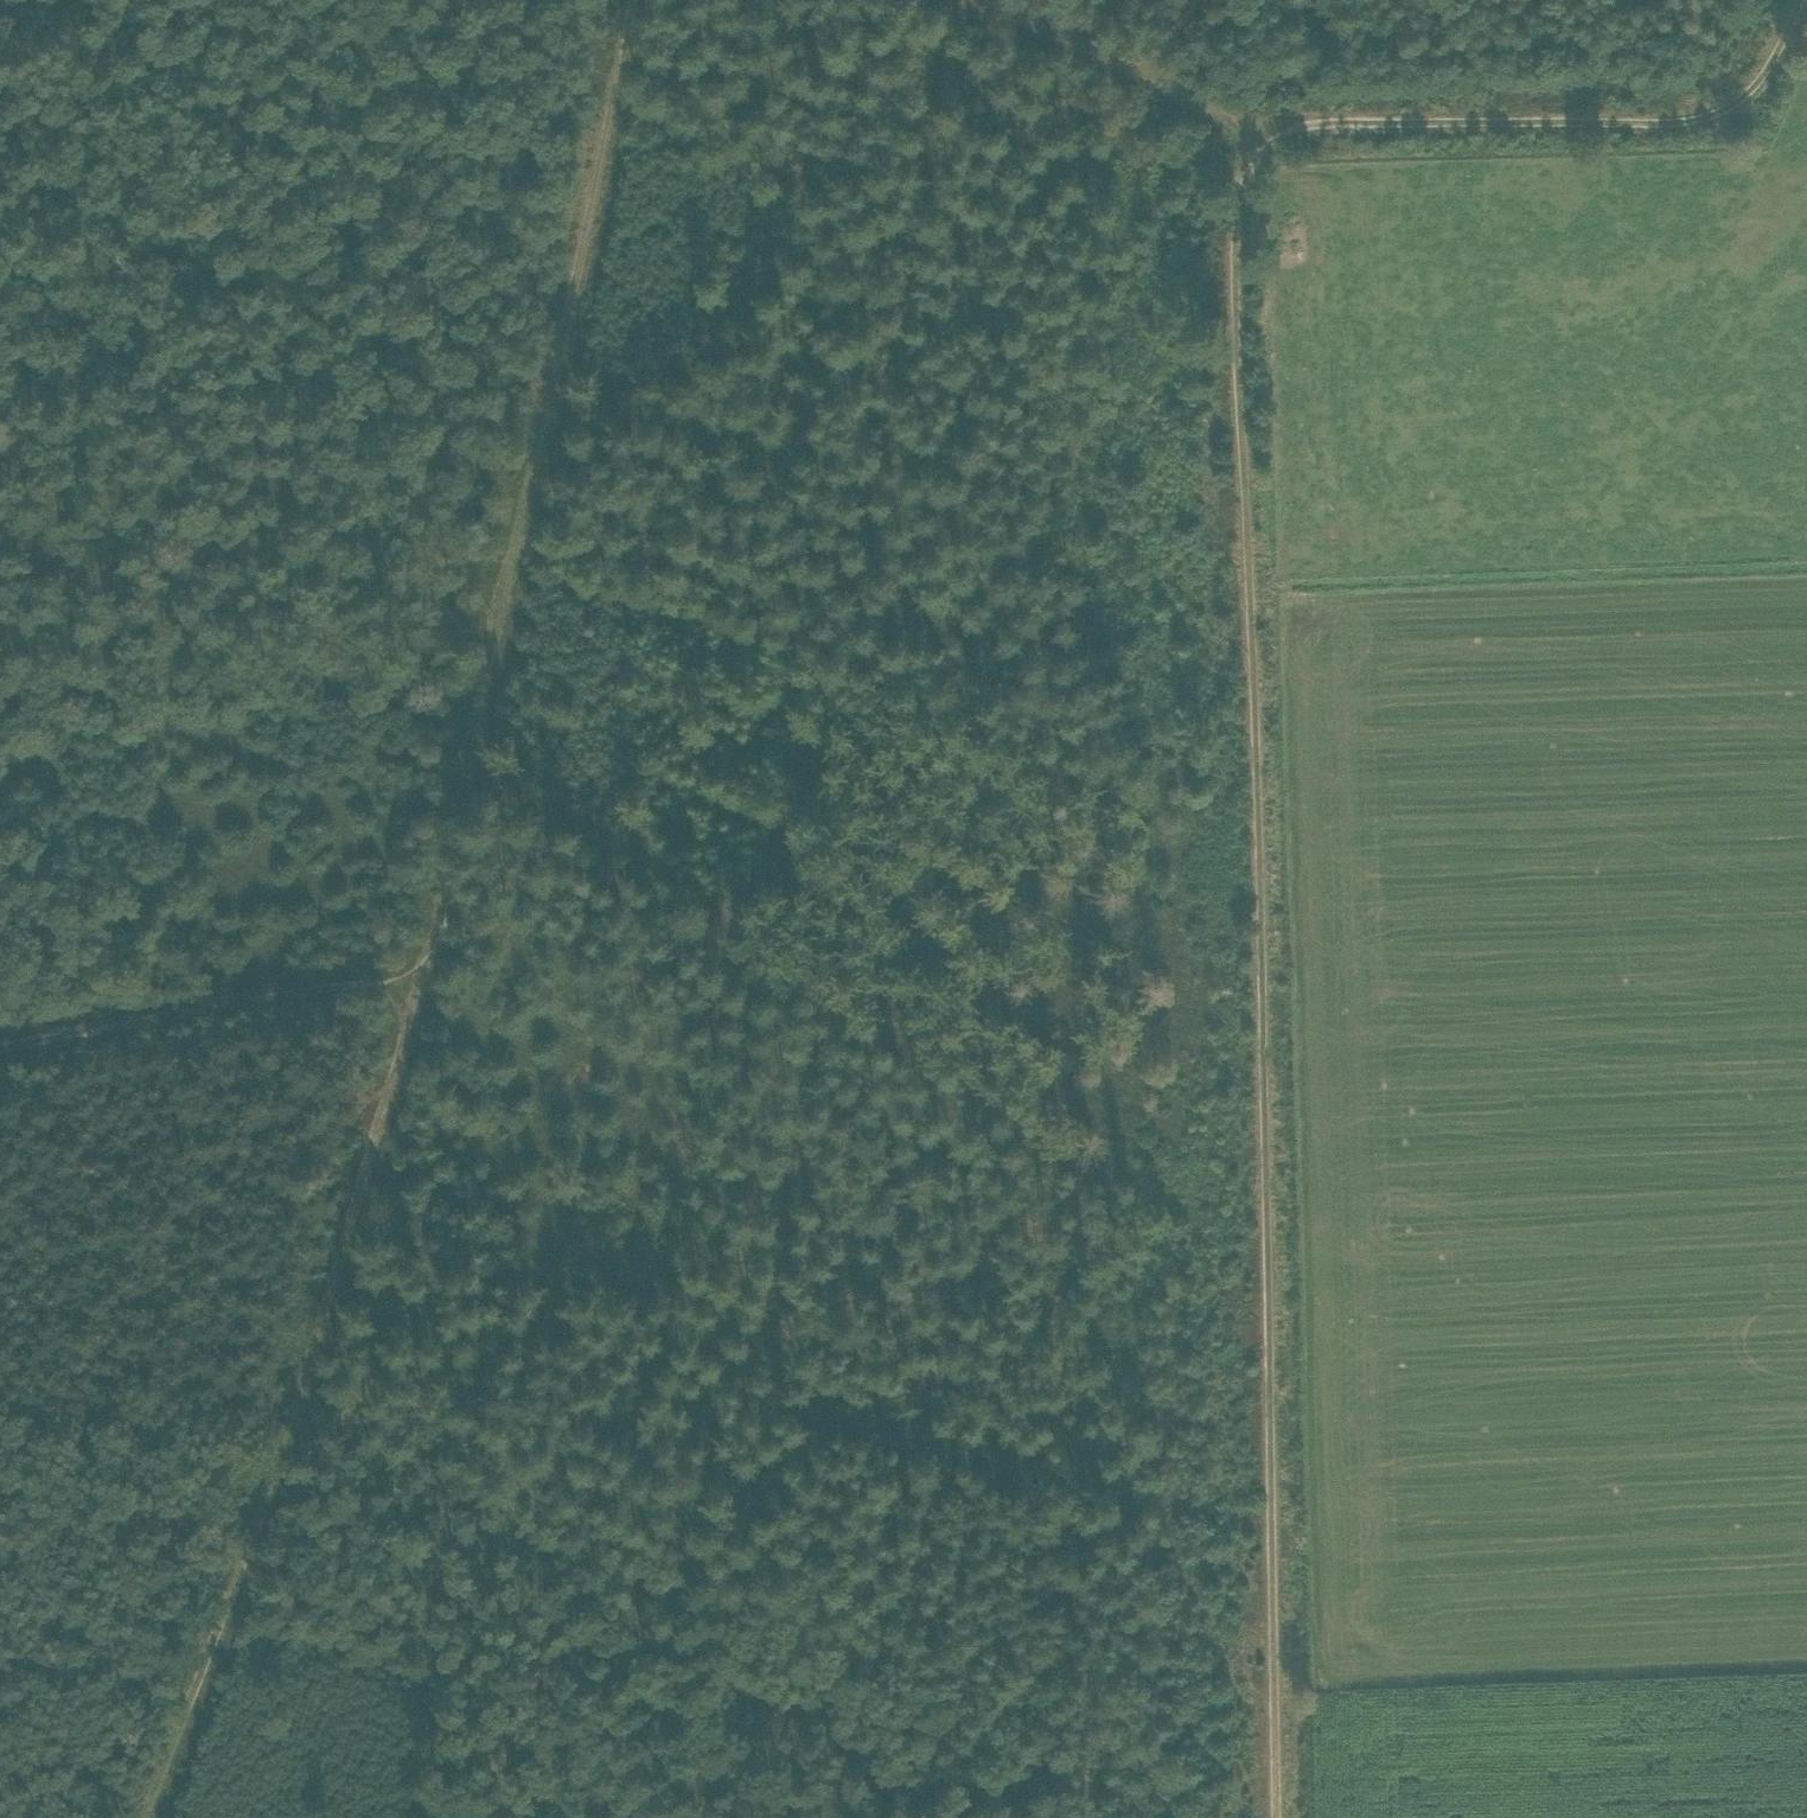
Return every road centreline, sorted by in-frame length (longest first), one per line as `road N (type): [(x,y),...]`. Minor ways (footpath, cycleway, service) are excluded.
road 1 (track): [(1779,0),(1731,109),(1290,128),(1252,177),(1275,1817)]
road 2 (track): [(637,0),(414,957)]
road 3 (track): [(414,957),(373,1135),(134,1817)]
road 4 (track): [(414,957),(0,1053)]
road 5 (track): [(1215,0),(1171,86),(990,0)]

